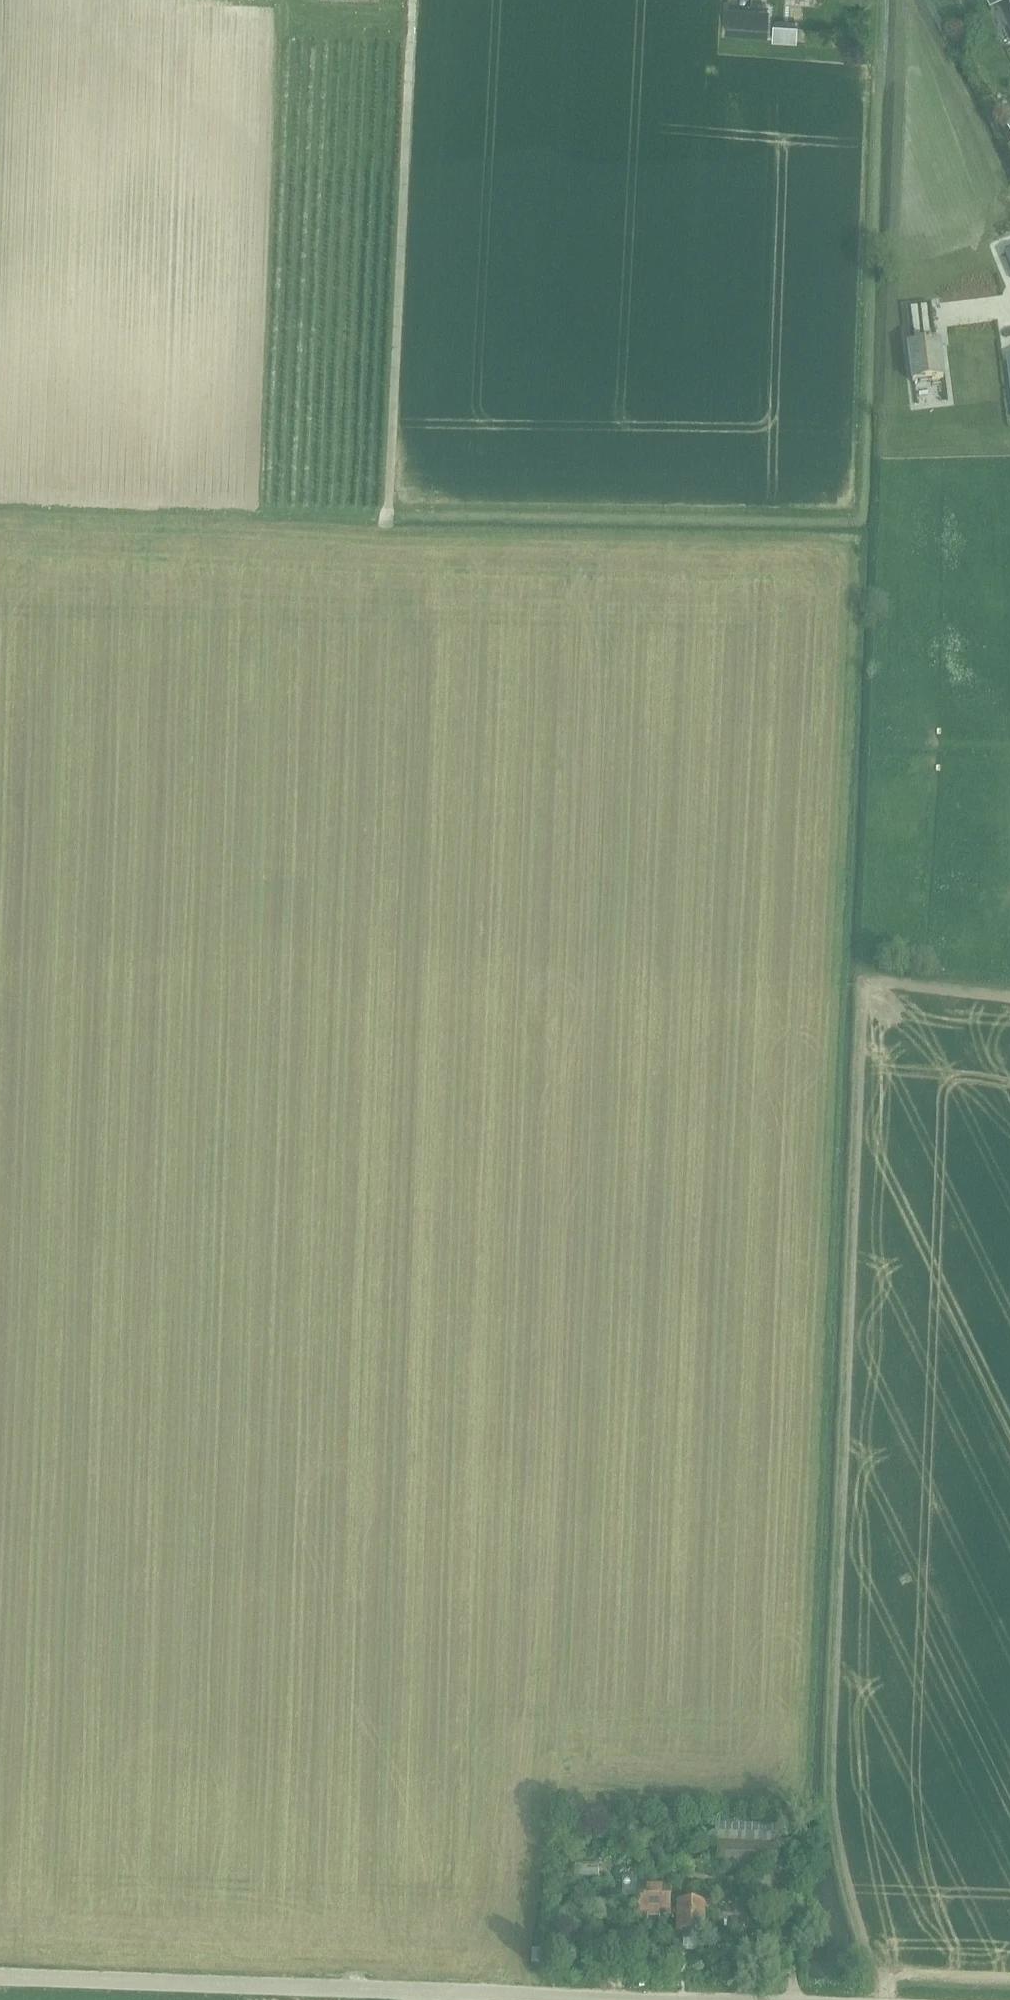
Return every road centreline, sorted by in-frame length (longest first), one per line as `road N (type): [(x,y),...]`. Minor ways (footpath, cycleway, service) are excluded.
road 1 (track): [(416,0),(393,523),(62,503),(0,515)]
road 2 (unclassified): [(653,1999),(0,1980)]

